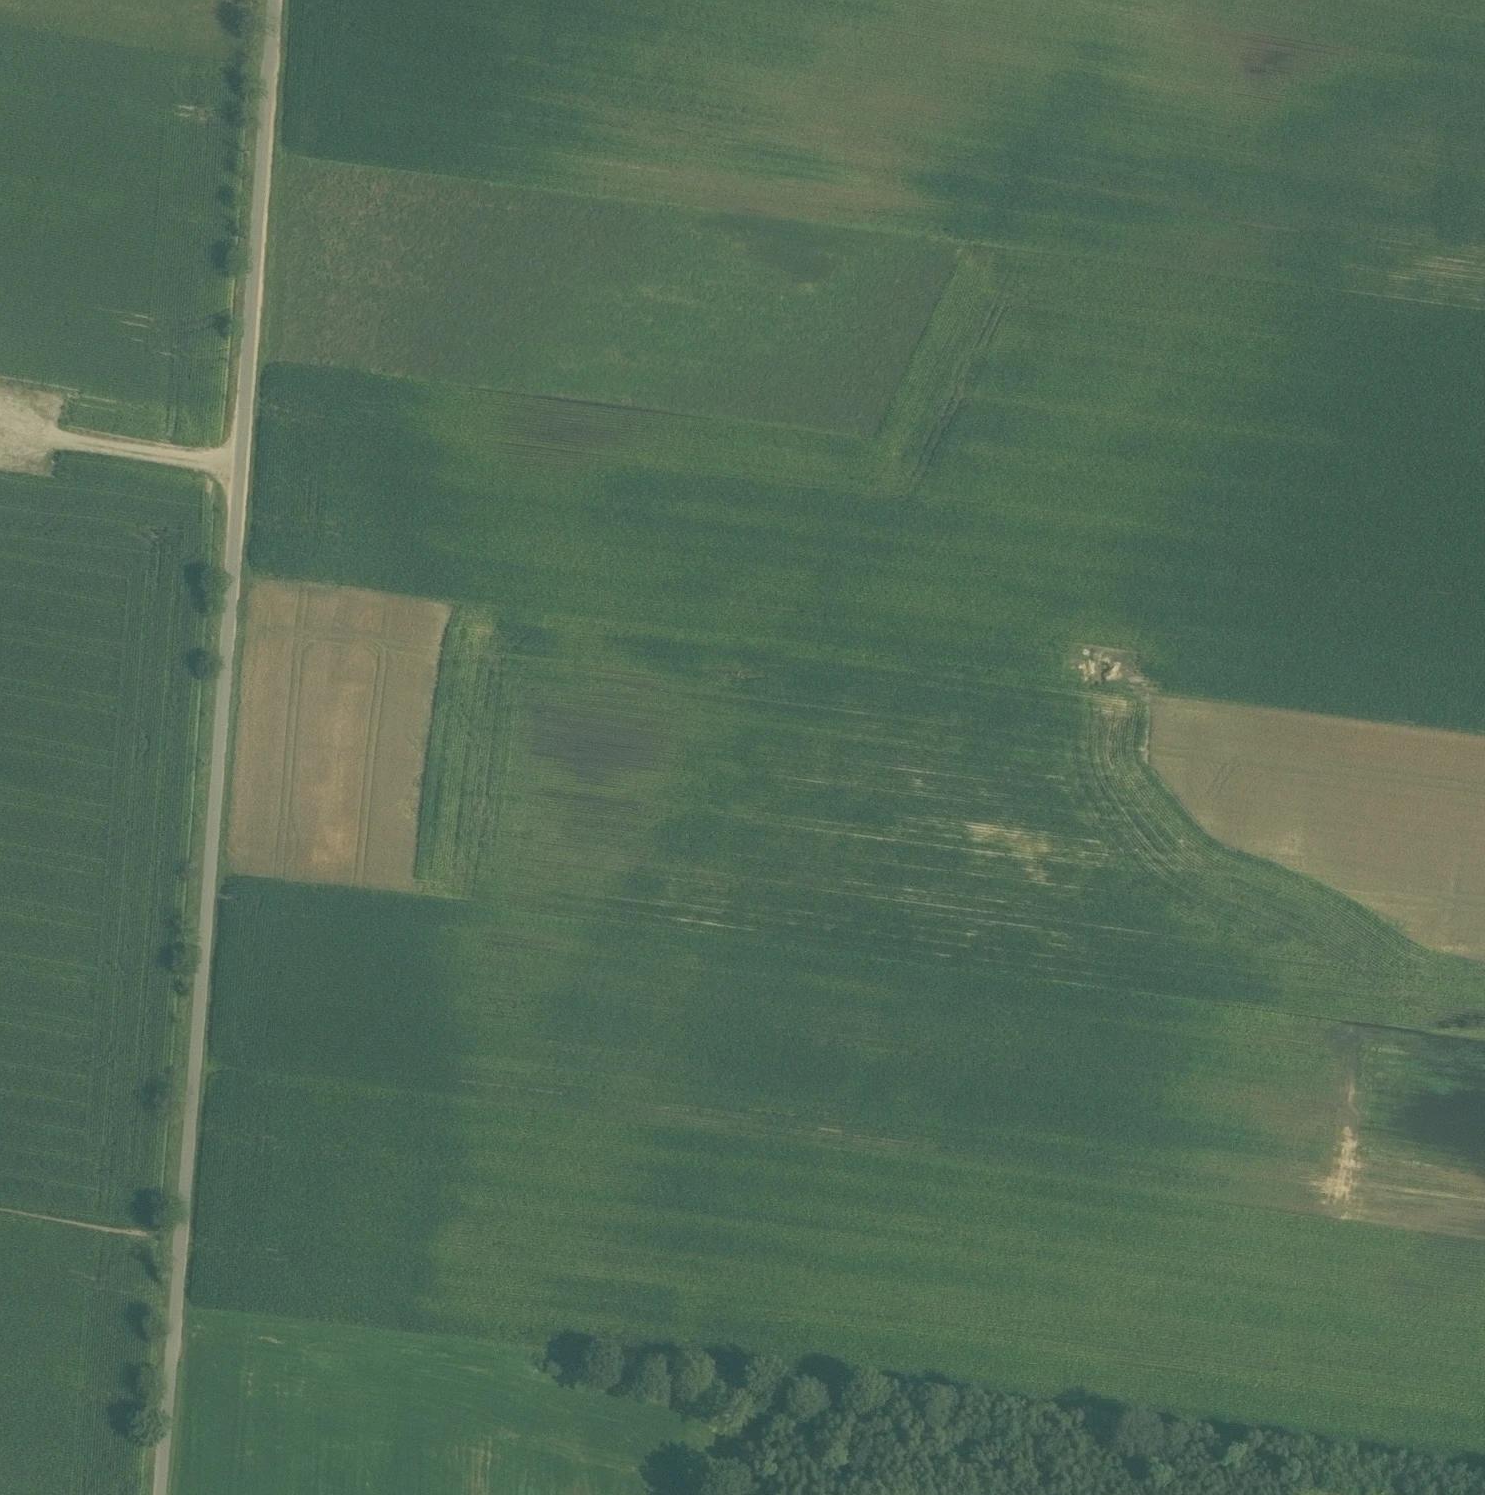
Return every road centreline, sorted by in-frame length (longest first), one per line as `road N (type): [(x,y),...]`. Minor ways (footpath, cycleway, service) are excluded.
road 1 (unclassified): [(270,0),(197,937),(163,1494)]

